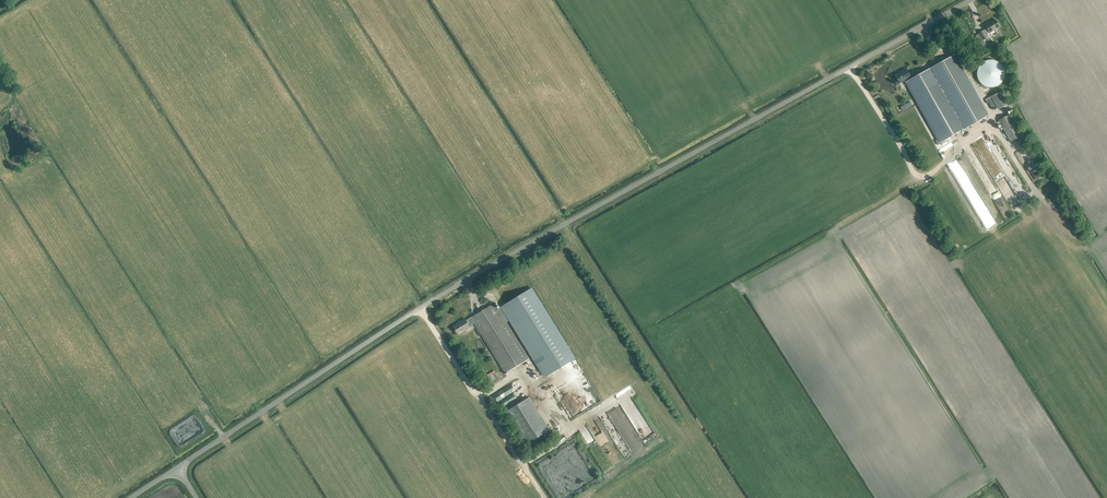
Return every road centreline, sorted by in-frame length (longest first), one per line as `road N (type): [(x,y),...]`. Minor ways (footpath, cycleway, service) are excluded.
road 1 (unclassified): [(973,0),(452,288),(180,472)]
road 2 (track): [(850,68),(918,180),(934,175),(964,142)]
road 3 (track): [(421,308),(475,392),(511,378)]

